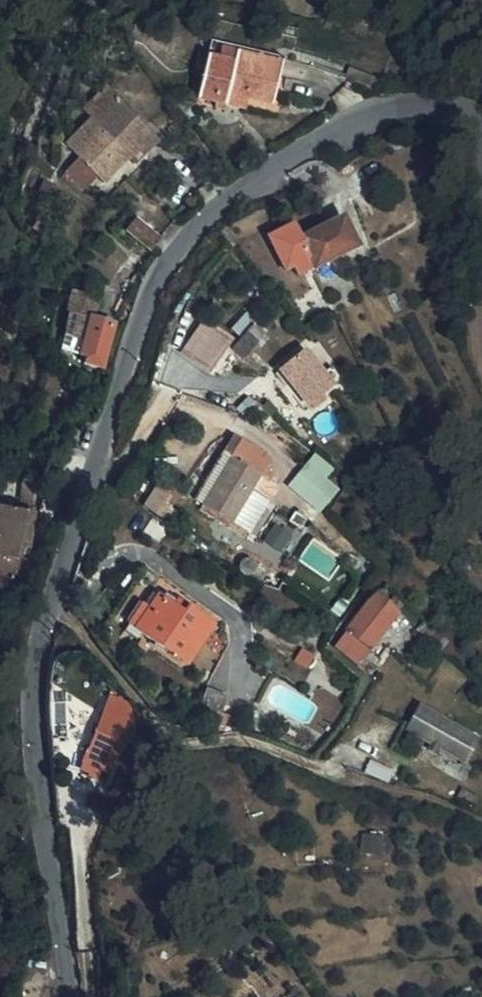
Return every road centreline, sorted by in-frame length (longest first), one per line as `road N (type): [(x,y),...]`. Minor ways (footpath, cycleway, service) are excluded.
road 1 (residential): [(69,996),(37,740),(37,667),(145,299),(170,259),(231,196),(344,123),(415,106),(453,113),(481,139)]

